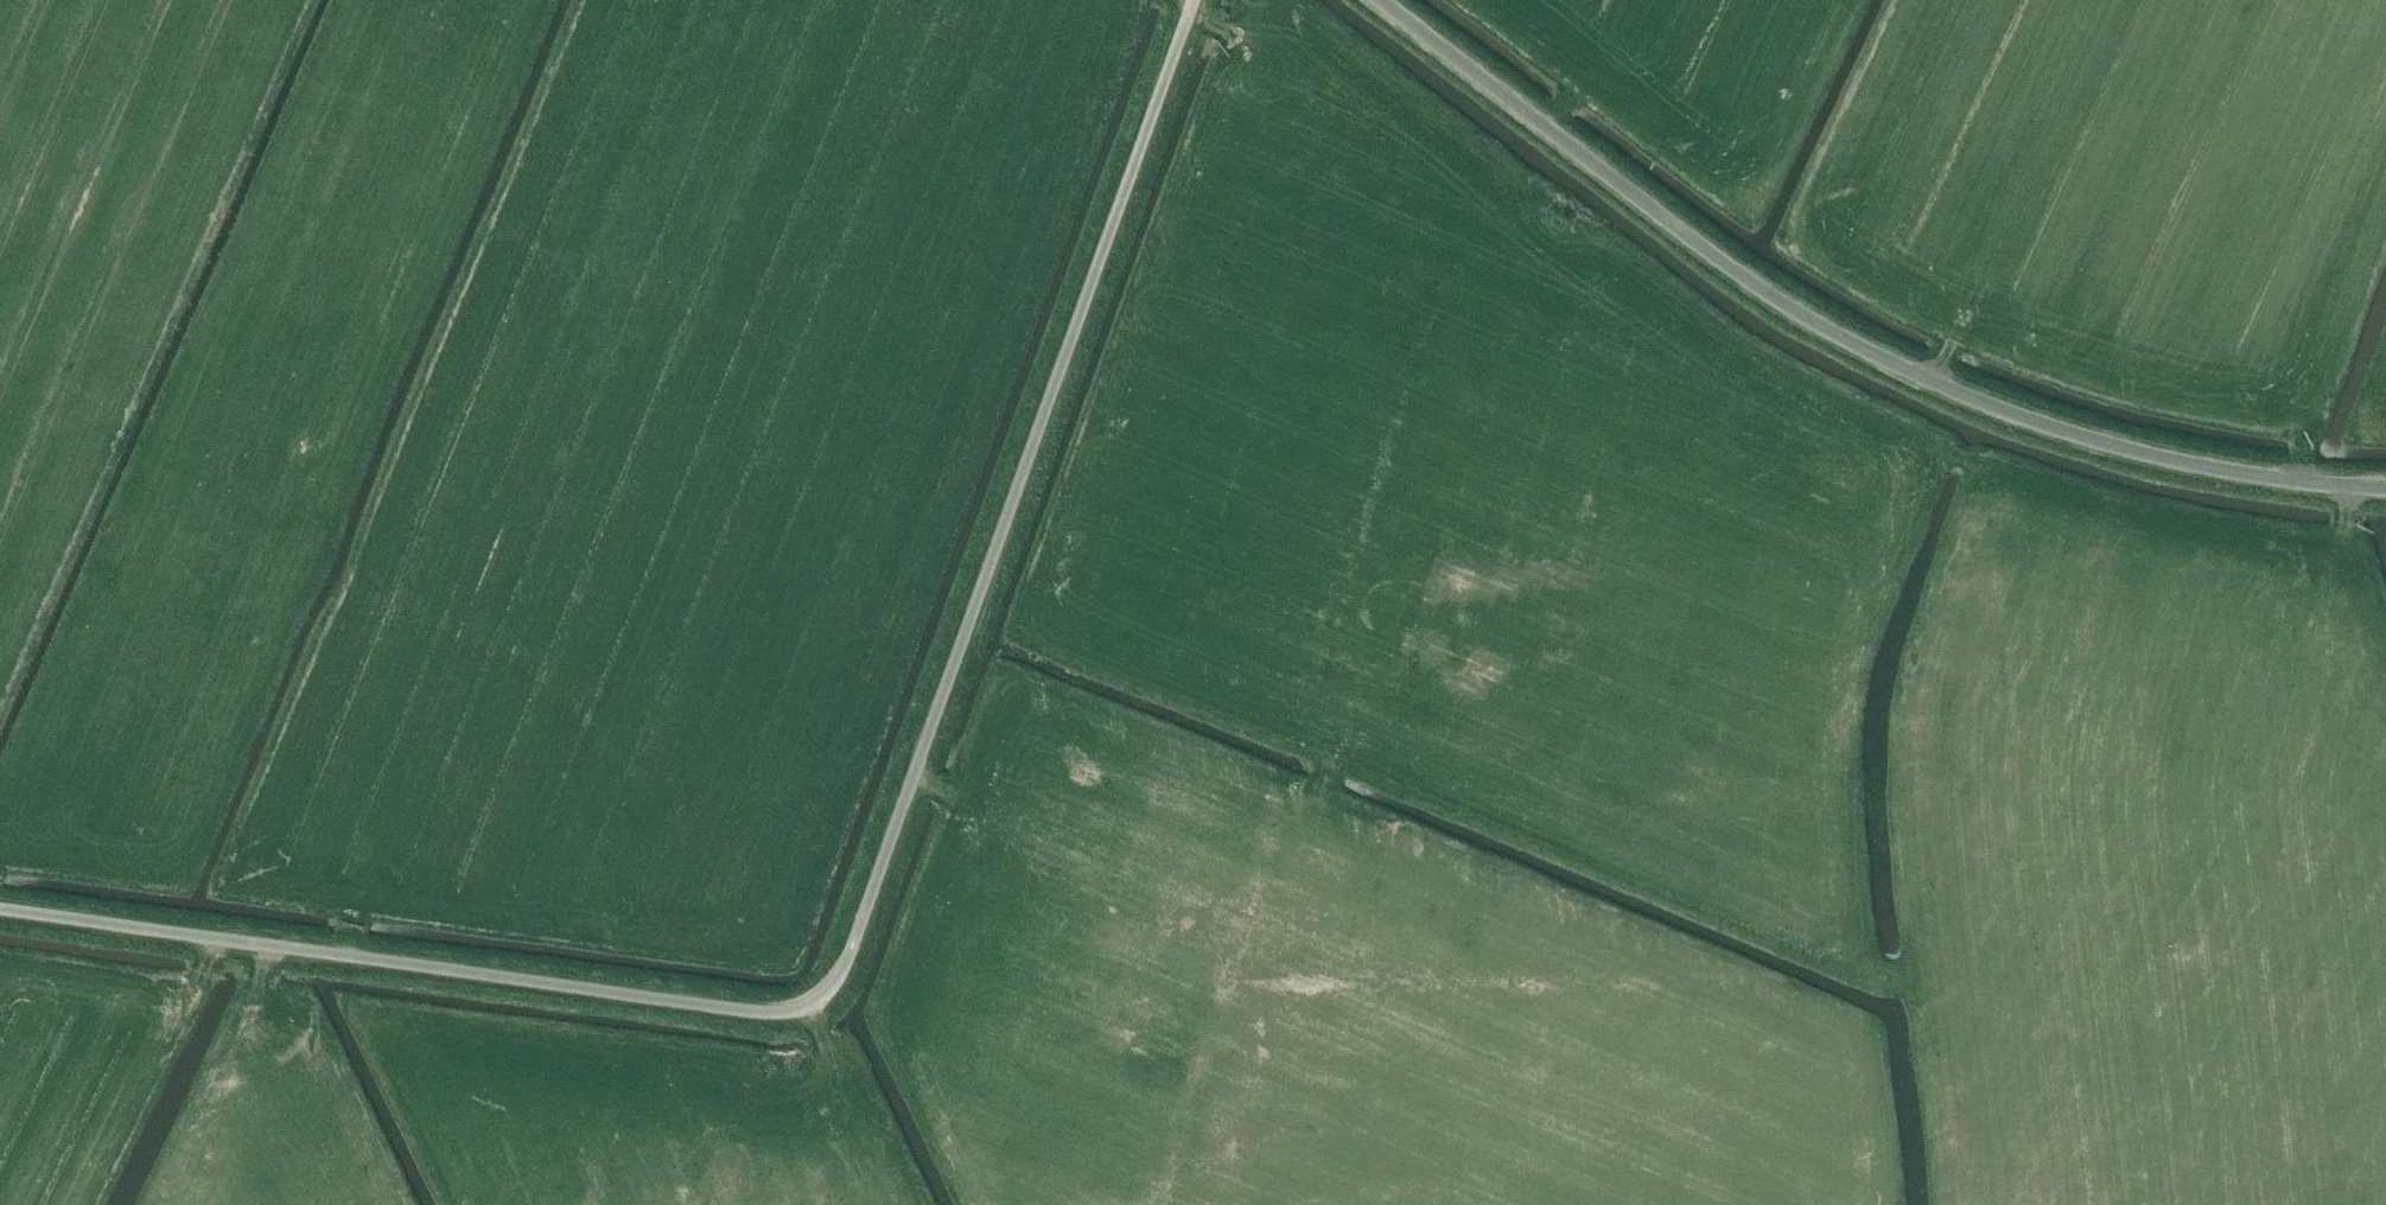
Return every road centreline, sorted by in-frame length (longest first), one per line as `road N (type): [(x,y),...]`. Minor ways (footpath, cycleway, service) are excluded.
road 1 (unclassified): [(1199,0),(850,964),(822,1004),(771,1016),(0,912)]
road 2 (unclassified): [(2385,484),(2290,483),(2098,449),(1964,404),(1765,293),(1375,0)]

